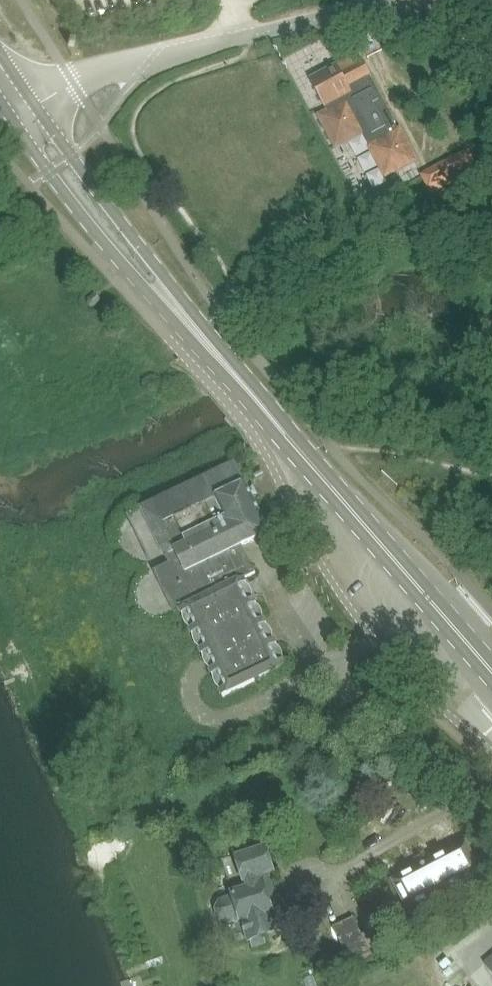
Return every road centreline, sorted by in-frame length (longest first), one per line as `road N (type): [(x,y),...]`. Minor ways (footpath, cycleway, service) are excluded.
road 1 (primary): [(491,671),(216,354),(25,112)]
road 2 (unclassified): [(25,112),(107,71),(245,37)]
road 3 (track): [(335,450),(385,450),(491,475)]

